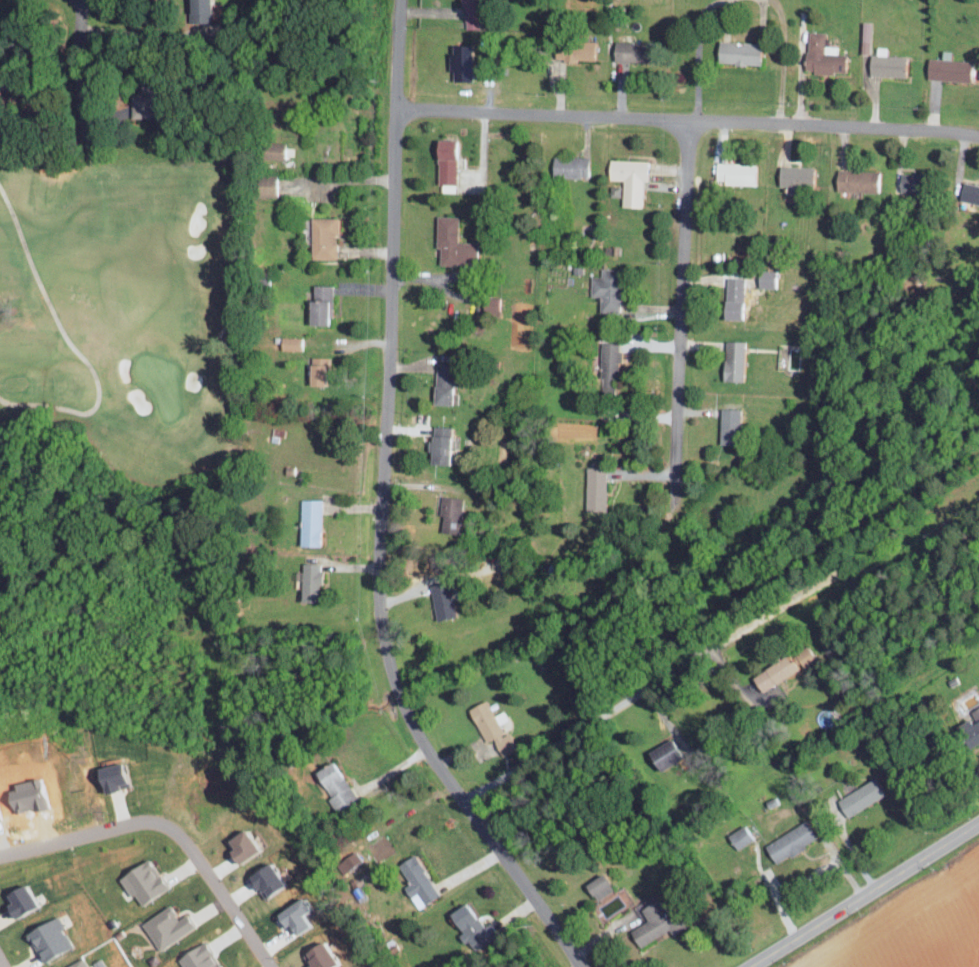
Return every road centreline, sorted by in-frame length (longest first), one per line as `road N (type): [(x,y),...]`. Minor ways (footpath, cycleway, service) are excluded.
road 1 (residential): [(403,0),(383,623),(422,738),(582,966)]
road 2 (residential): [(978,480),(464,801)]
road 3 (residential): [(397,109),(978,134)]
road 4 (residential): [(0,858),(160,822),(187,841),(271,966)]
road 5 (residential): [(686,120),(676,436)]
road 6 (secondary): [(748,966),(978,823)]
road 7 (residential): [(84,0),(79,64),(88,138)]

